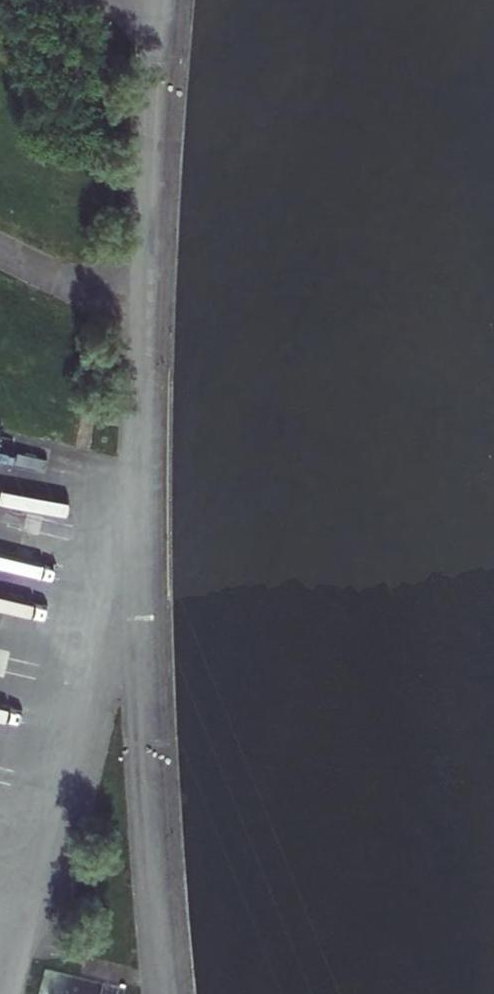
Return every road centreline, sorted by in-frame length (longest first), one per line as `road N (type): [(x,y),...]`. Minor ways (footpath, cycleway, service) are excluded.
road 1 (unclassified): [(141,472),(4,993)]
road 2 (unclassified): [(146,319),(162,0)]
road 3 (unclassified): [(166,993),(142,684)]
road 4 (unclassified): [(142,684),(141,472)]
road 5 (unclassified): [(0,251),(146,319)]
road 6 (unclassified): [(146,319),(141,472)]

